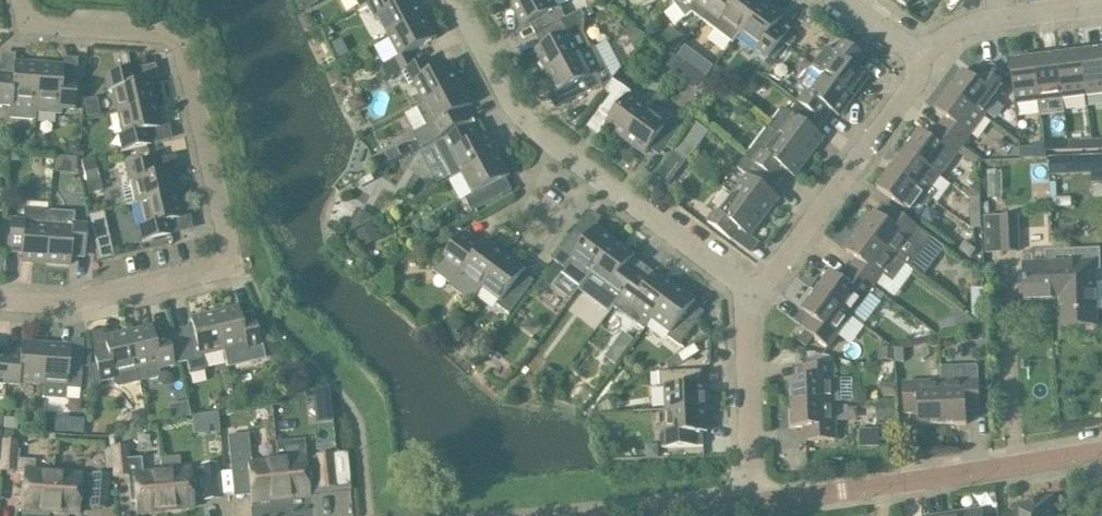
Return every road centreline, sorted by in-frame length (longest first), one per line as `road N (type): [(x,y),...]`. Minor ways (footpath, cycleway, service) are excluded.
road 1 (residential): [(0,303),(67,307),(227,269),(184,62),(172,41),(30,27),(16,0)]
road 2 (residential): [(754,296),(543,138),(513,109),(452,0)]
road 3 (residential): [(756,503),(1101,451)]
road 4 (residential): [(754,296),(928,54)]
road 5 (residential): [(756,503),(746,328),(754,296)]
road 6 (residential): [(625,515),(756,503)]

